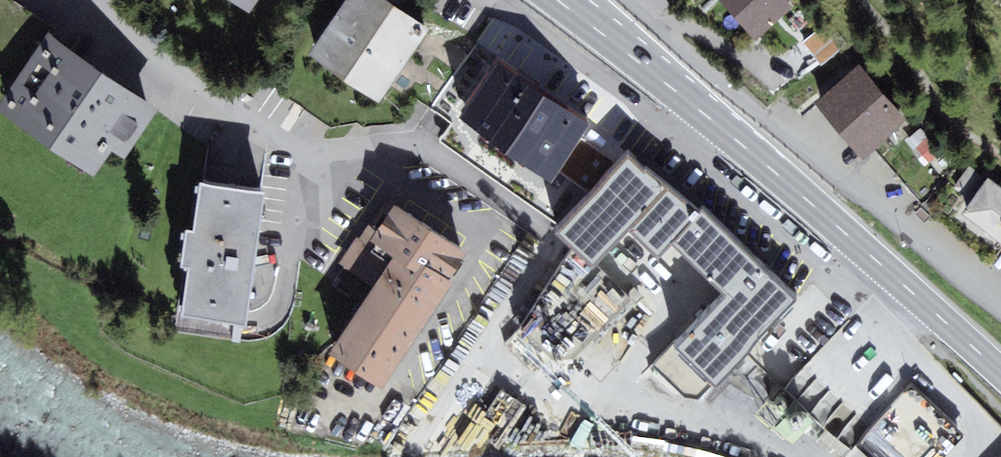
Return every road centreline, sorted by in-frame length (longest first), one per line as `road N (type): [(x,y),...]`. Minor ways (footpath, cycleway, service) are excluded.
road 1 (residential): [(635,0),(1000,313)]
road 2 (primary): [(1000,373),(703,113)]
road 3 (residential): [(97,0),(103,21),(323,166)]
road 4 (residential): [(703,113),(684,134),(501,0)]
road 5 (primary): [(703,113),(558,0)]

